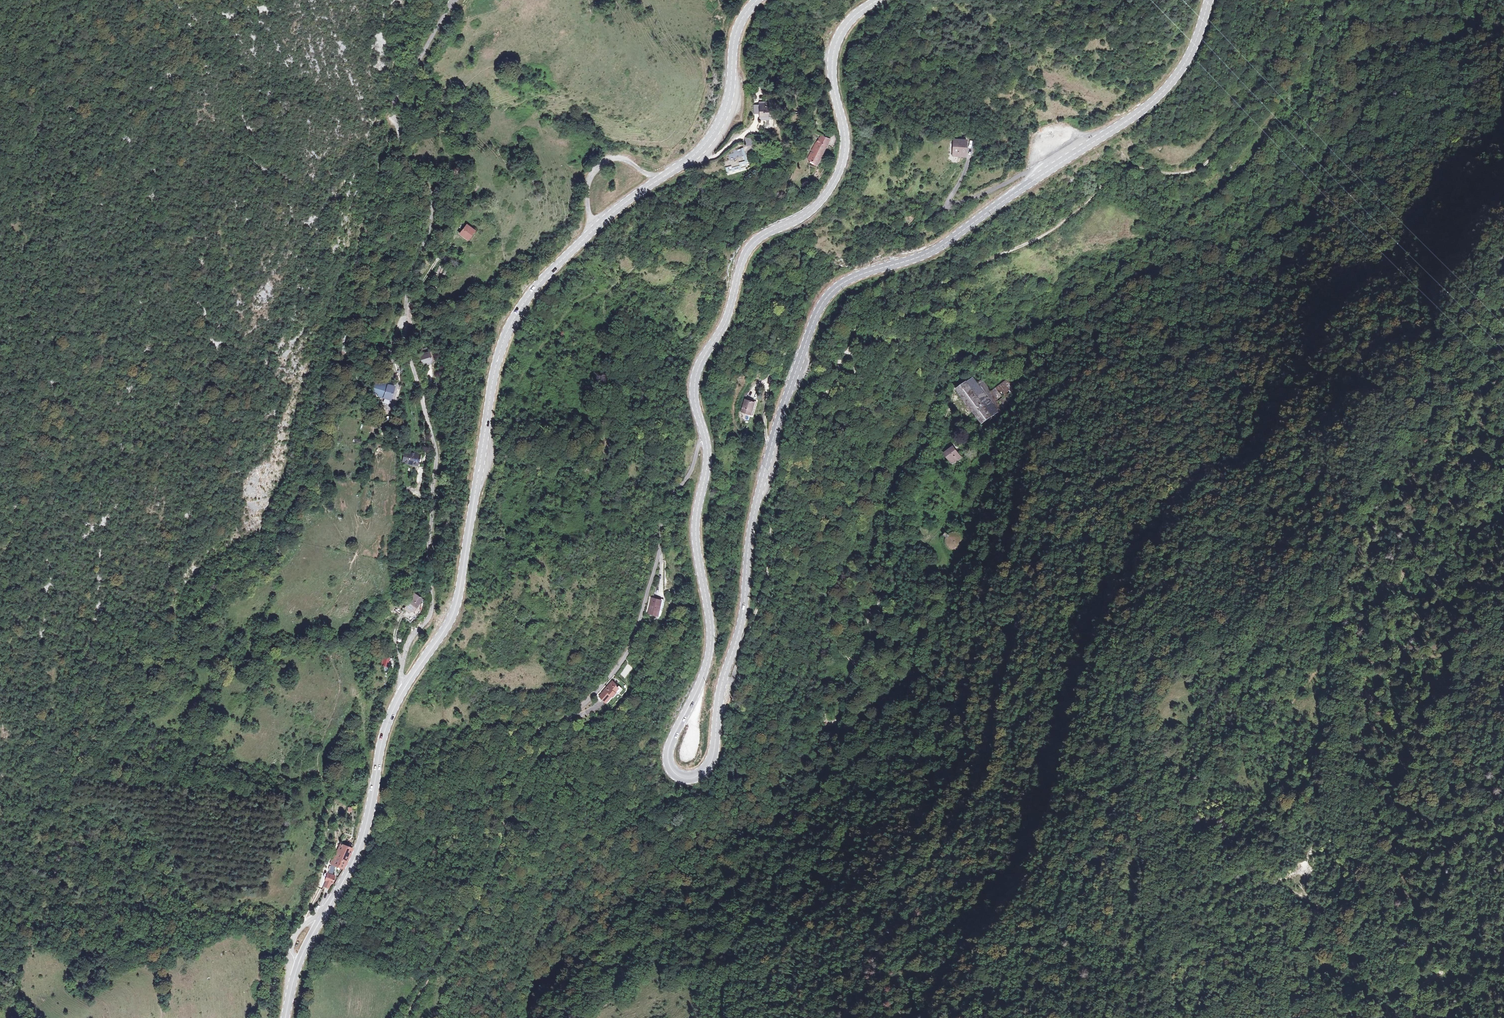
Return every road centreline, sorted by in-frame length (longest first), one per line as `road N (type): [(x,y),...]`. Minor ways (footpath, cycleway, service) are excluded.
road 1 (secondary): [(1209,0),(1193,49),(1154,101),(937,249),(851,278),(822,302),(753,513),(744,605),(719,695),(713,753),(697,777),(684,779),(668,763),(669,749),(711,639),(695,528),(706,439)]
road 2 (track): [(720,692),(730,685),(766,581),(775,516),(806,427),(842,371),(868,306),(1039,239),(1123,169),(1171,175),(1201,168),(1275,91),(1312,27),(1338,0)]
road 3 (secondary): [(755,0),(735,33),(730,92),(708,141),(597,225),(513,320),(497,356),(459,597),(405,687)]
road 4 (residential): [(405,687),(406,649),(432,607),(435,451),(405,317),(431,206),(389,113)]
road 5 (track): [(848,354),(825,476),(827,594),(839,649),(862,677),(851,696),(826,709),(827,723),(840,721),(881,685),(885,660),(869,613),(886,596)]
road 6 (secondary): [(706,439),(694,400),(699,365),(724,324),(744,254),(757,239),(805,215),(836,178),(844,144),(828,65),(840,36),(879,0)]
road 7 (track): [(405,1017),(479,906),(503,839),(502,793),(513,759),(539,729),(570,717)]
road 8 (secondary): [(405,687),(384,734),(370,820),(299,963),(286,1017)]
road 9 (residential): [(570,717),(634,639),(665,507),(706,439)]
road 10 (track): [(1498,823),(1482,829),(1424,908),(1382,909),(1355,935),(1346,966),(1334,967)]
road 11 (track): [(1503,813),(1475,873),(1462,954),(1423,984),(1417,1017)]
road 12 (track): [(503,824),(541,761),(587,735)]

